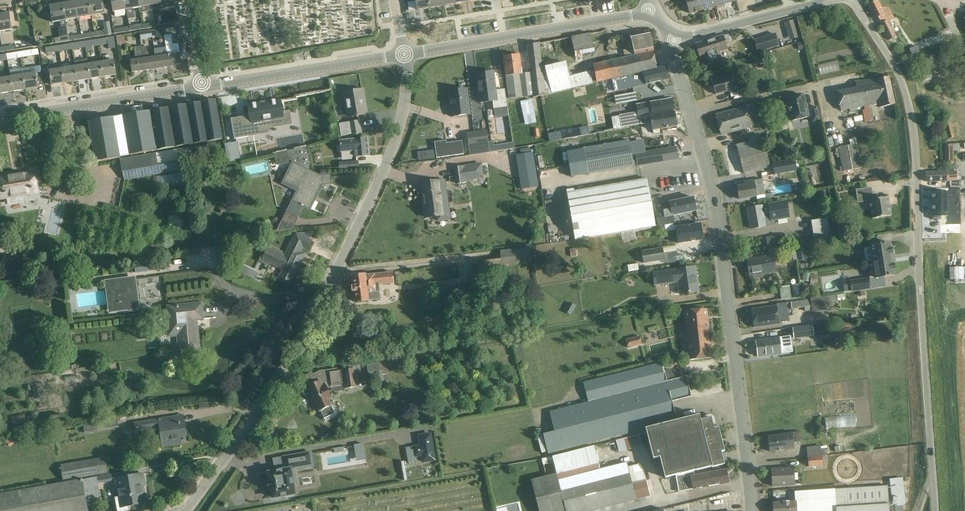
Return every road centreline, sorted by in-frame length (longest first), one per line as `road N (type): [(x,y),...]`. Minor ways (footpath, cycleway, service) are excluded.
road 1 (unclassified): [(938,510),(908,102),(893,65),(848,0)]
road 2 (unclassified): [(185,510),(257,412),(372,197),(401,128),(404,55)]
road 3 (unclassified): [(752,510),(713,188),(670,41)]
road 4 (unclassified): [(404,55),(651,14)]
road 5 (unclassified): [(0,120),(204,86)]
road 6 (unclassified): [(204,86),(404,55)]
road 7 (unclassified): [(670,41),(824,0)]

